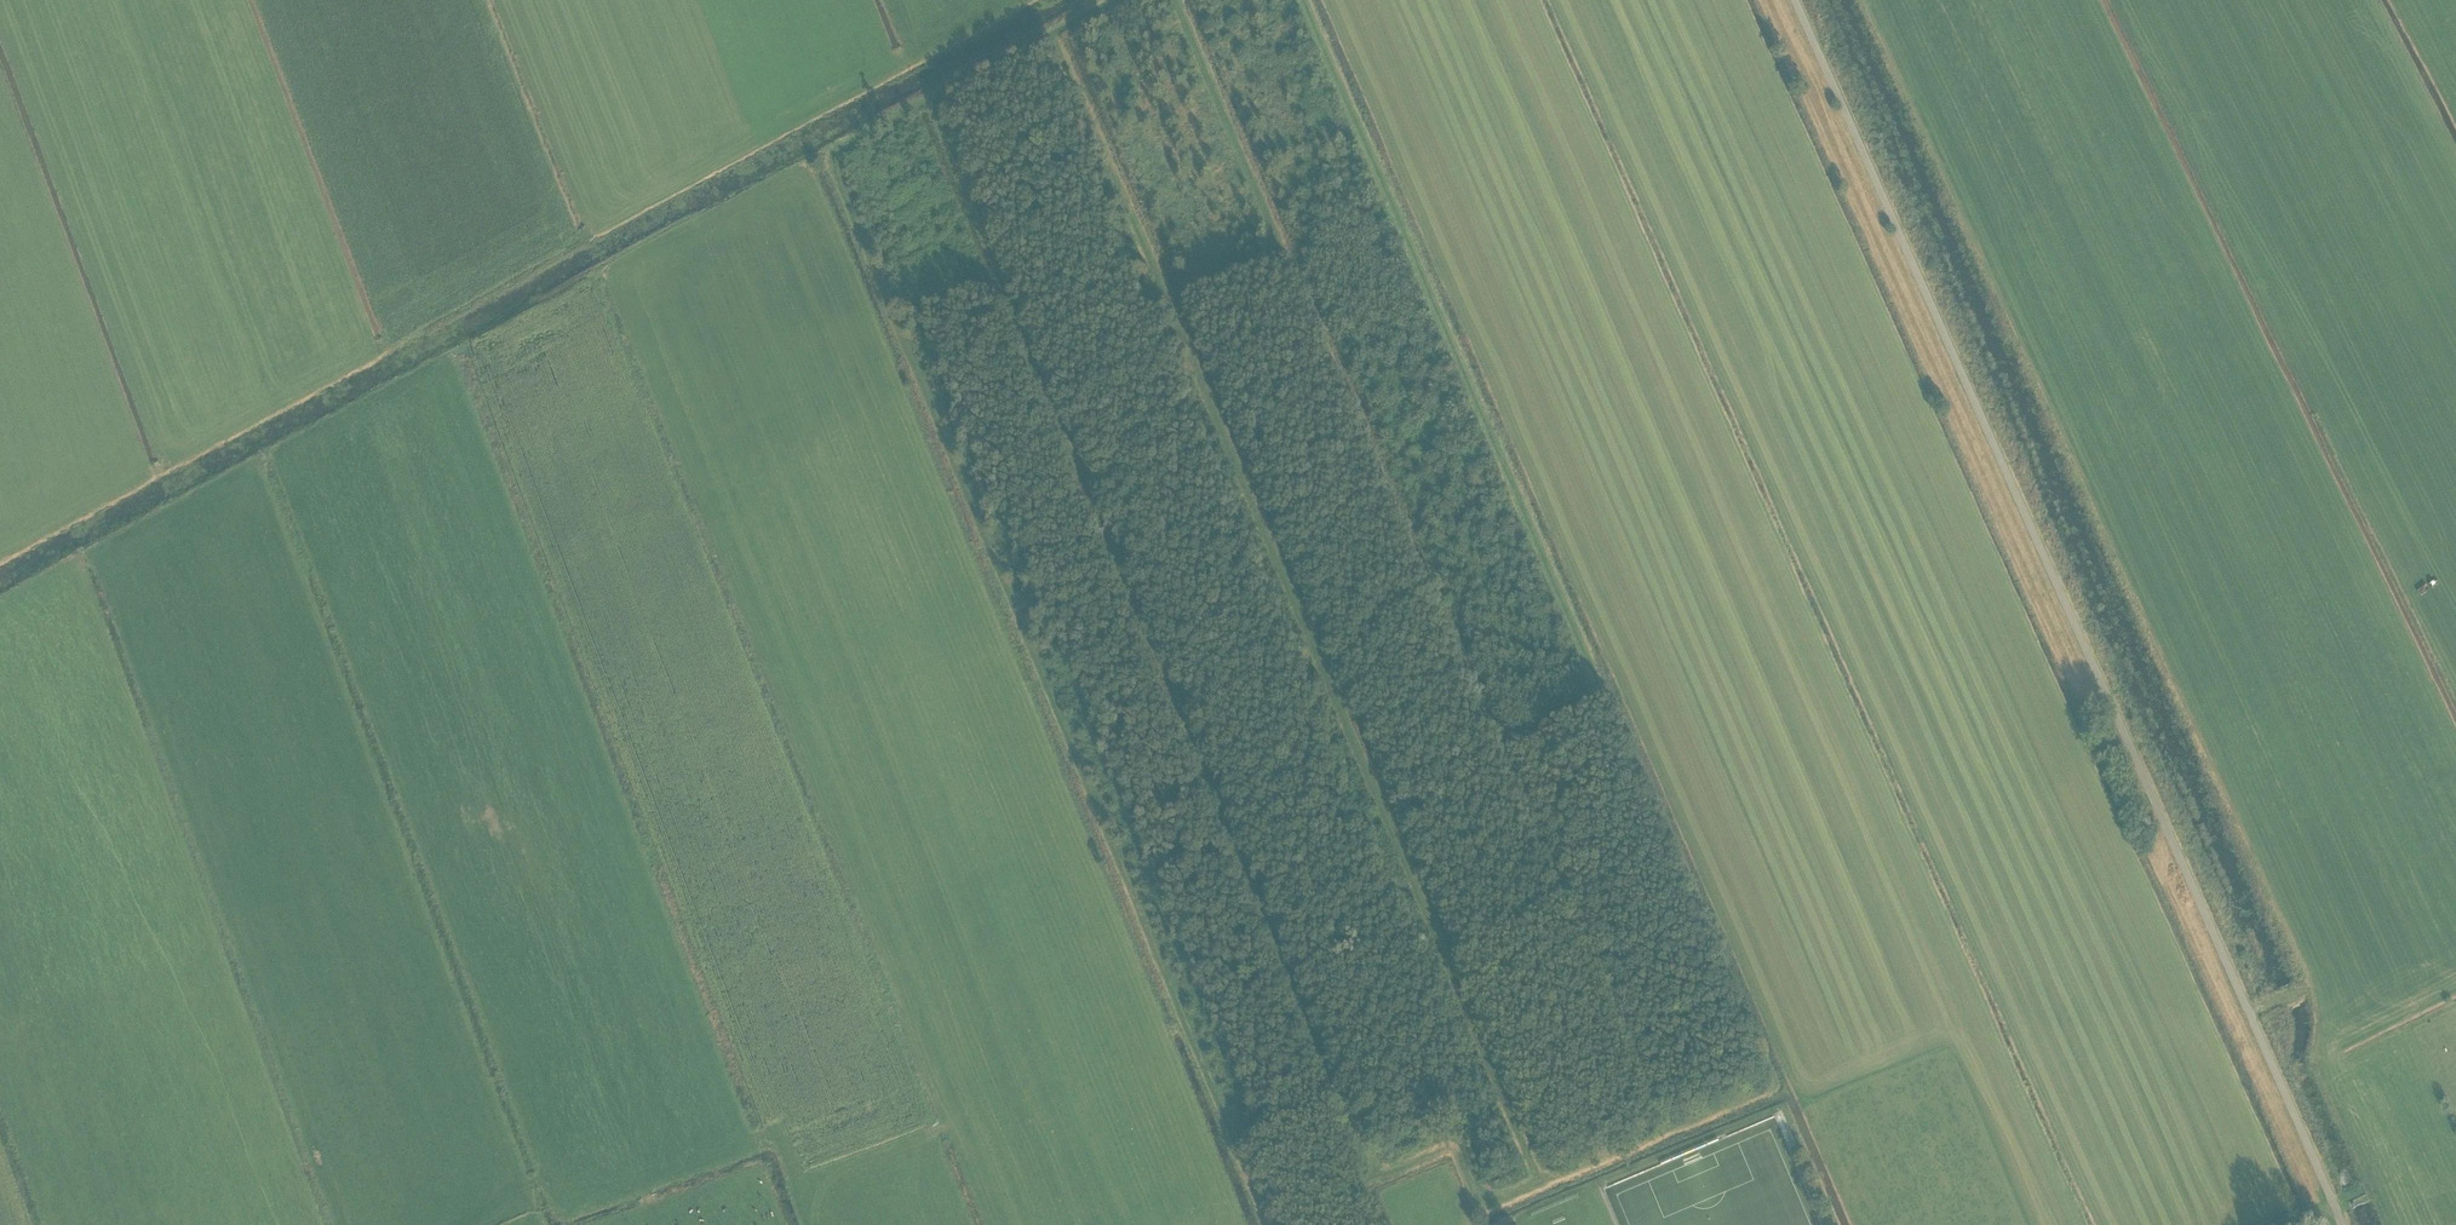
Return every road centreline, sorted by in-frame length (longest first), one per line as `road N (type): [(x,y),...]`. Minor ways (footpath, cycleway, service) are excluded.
road 1 (unclassified): [(2348,1224),(1794,0)]

